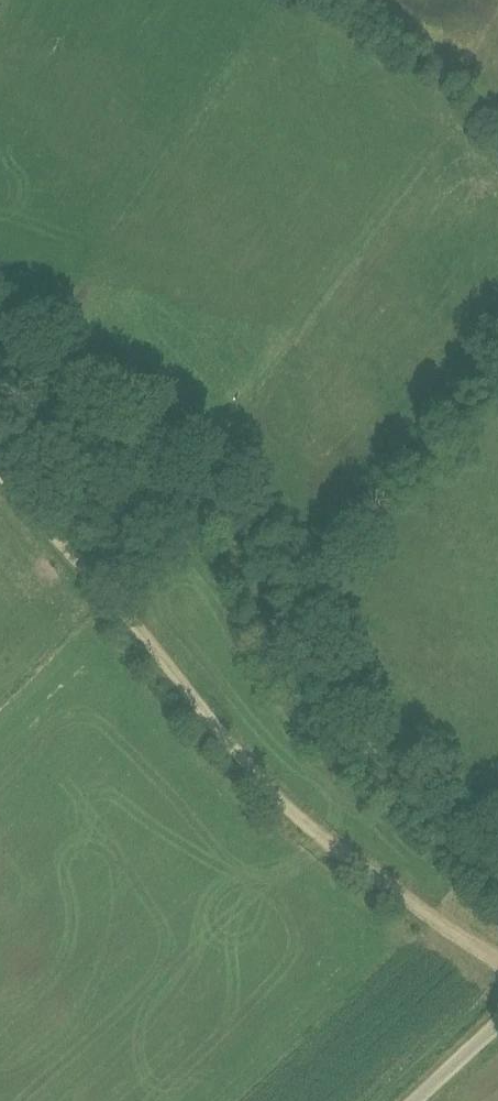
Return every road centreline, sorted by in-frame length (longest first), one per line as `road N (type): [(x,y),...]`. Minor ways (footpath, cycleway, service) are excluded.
road 1 (track): [(0,466),(260,780),(332,841),(497,958)]

